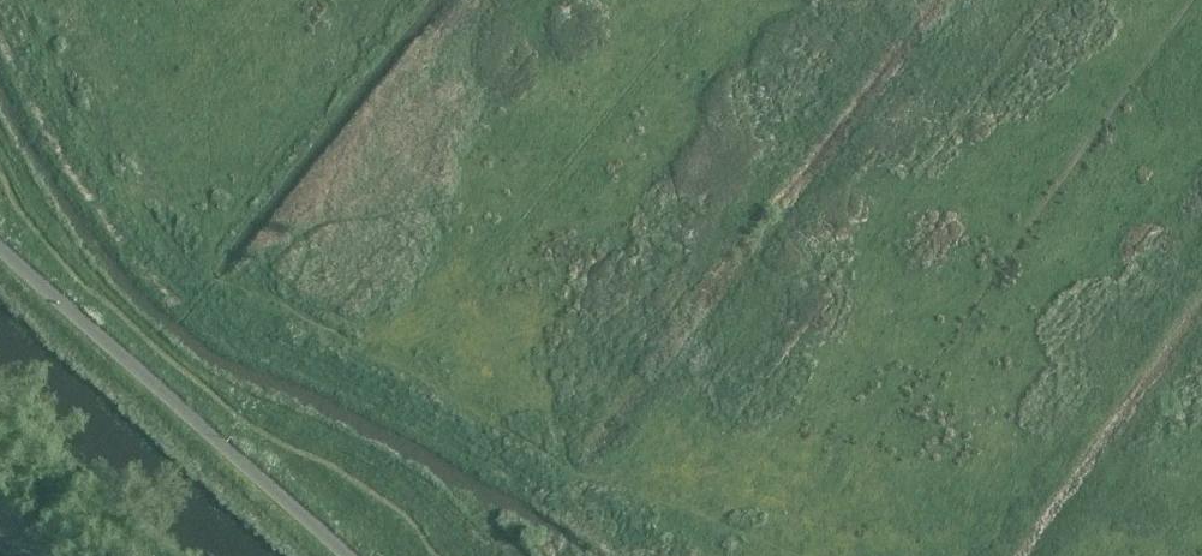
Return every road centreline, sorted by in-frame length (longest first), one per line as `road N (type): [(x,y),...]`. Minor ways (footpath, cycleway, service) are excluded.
road 1 (unclassified): [(350,555),(0,246)]

